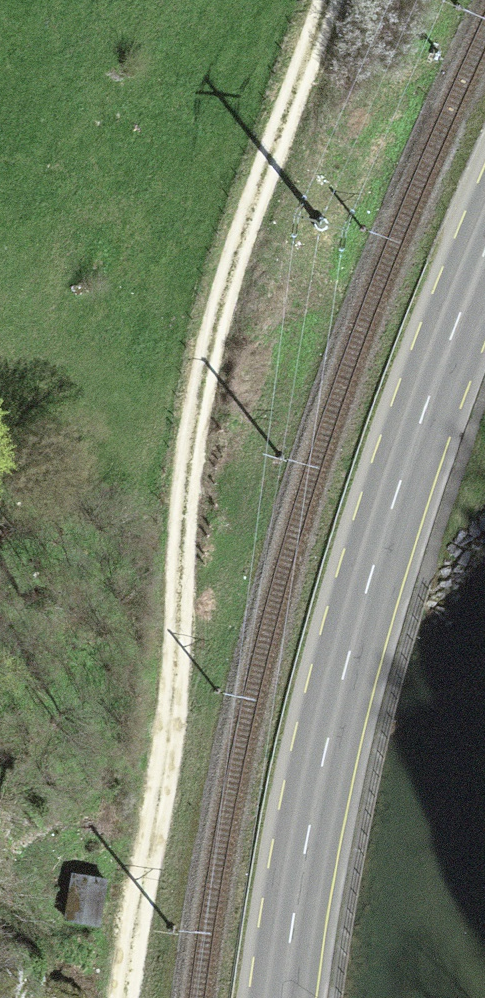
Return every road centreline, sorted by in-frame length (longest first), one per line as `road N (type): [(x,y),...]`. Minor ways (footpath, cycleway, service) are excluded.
road 1 (primary): [(282,997),(326,749),(374,564),(484,251)]
road 2 (track): [(326,0),(219,293),(180,504),(177,652)]
road 3 (track): [(128,997),(177,652)]

